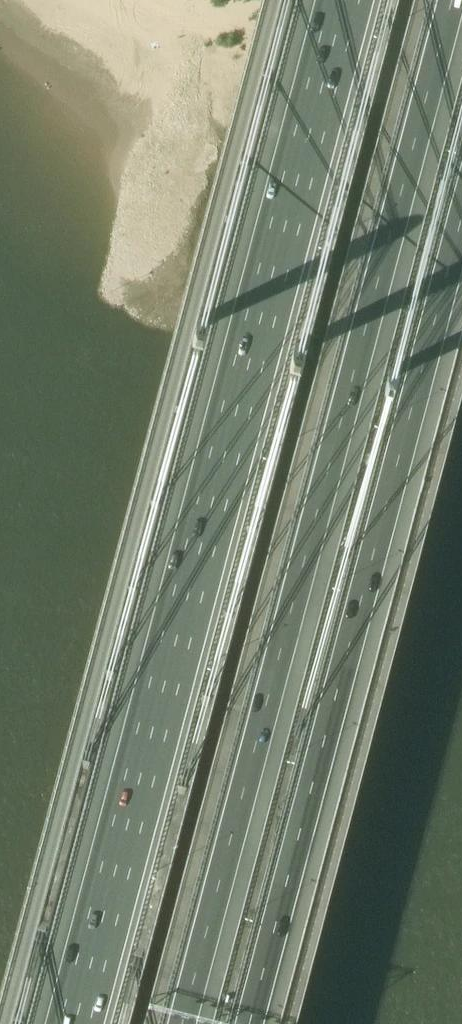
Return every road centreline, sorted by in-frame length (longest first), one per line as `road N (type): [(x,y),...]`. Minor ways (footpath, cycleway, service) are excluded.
road 1 (motorway): [(183,1023),(455,0)]
road 2 (motorway): [(344,0),(74,1023)]
road 3 (unclassified): [(282,0),(13,1023)]
road 4 (motorway): [(251,1023),(461,232)]

